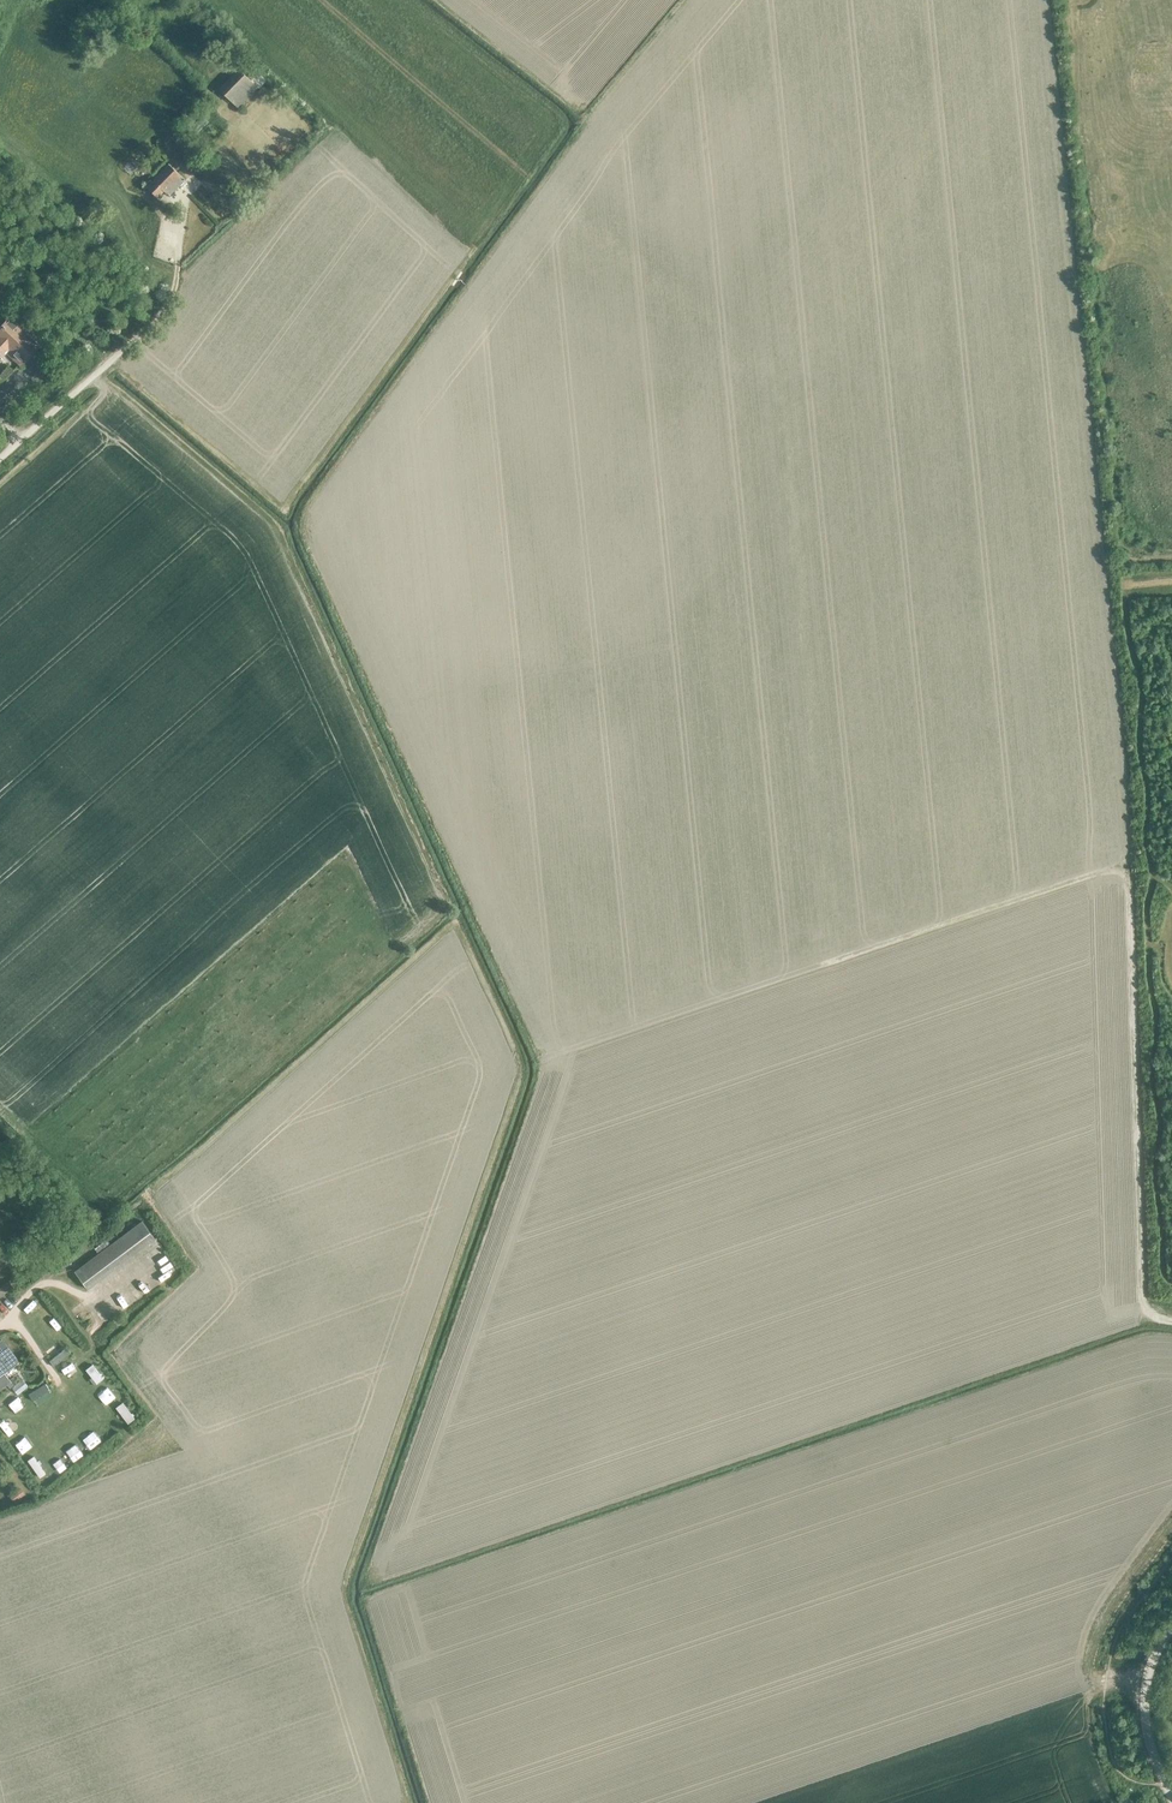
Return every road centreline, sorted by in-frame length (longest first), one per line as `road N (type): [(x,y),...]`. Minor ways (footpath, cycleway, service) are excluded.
road 1 (track): [(1171,585),(1127,595),(1142,690),(1154,873),(1147,920),(1157,1016),(1157,1180),(1171,1282)]
road 2 (track): [(1126,857),(1142,1300),(1149,1312),(1171,1321)]
road 3 (unclassified): [(0,458),(157,320),(176,275)]
road 4 (unclassified): [(1171,1797),(1149,1739),(1144,1697),(1148,1671),(1171,1629)]

